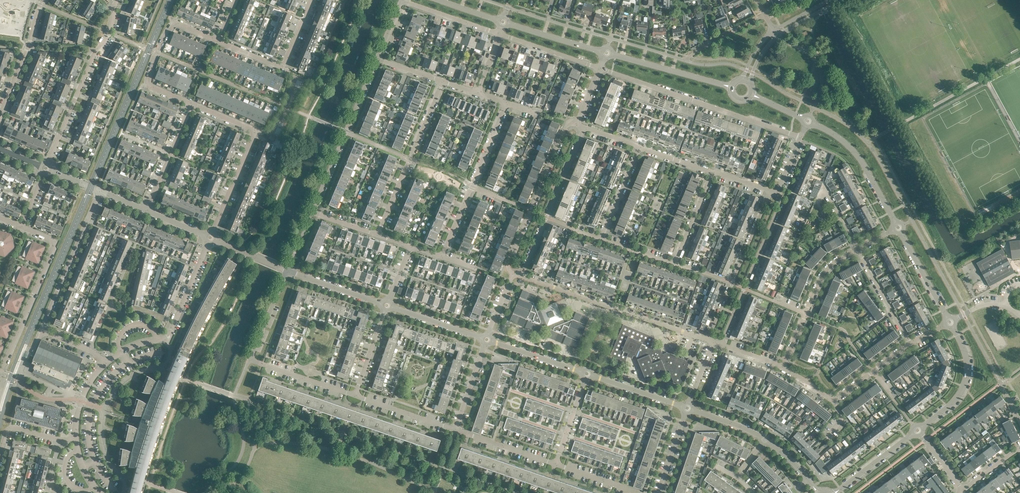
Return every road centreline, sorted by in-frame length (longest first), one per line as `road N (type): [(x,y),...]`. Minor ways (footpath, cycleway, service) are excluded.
road 1 (residential): [(378,235),(313,213),(379,61)]
road 2 (residential): [(105,364),(42,330),(99,191)]
road 3 (residential): [(800,138),(600,69)]
road 4 (residential): [(355,396),(251,359),(287,271)]
road 5 (residential): [(707,338),(521,276)]
road 6 (residential): [(212,232),(255,131),(192,103)]
road 7 (residential): [(0,372),(55,243),(20,228)]
road 8 (residential): [(48,163),(117,0)]
road 9 (residential): [(576,123),(566,126),(519,237),(508,264),(513,273)]
road 10 (residential): [(105,364),(166,336),(208,243)]
road 11 (residential): [(442,257),(505,103)]
road 12 (residential): [(378,235),(441,82)]
road 13 (residential): [(724,344),(782,202),(777,195)]
road 14 (residential): [(521,276),(584,127)]
road 15 (residential): [(192,103),(149,86),(158,53),(176,23),(219,40)]
road 16 (residential): [(766,192),(707,338)]
road 17 (residential): [(783,367),(837,399),(909,343)]
road 18 (residential): [(312,0),(284,68),(219,40)]
road 19 (residential): [(783,367),(825,271),(857,249)]
road 20 (tertiary): [(895,222),(850,147),(813,124)]
road 21 (residential): [(0,115),(43,0)]
road 22 (tertiary): [(730,87),(612,54)]
road 23 (tertiary): [(922,427),(966,382),(967,357),(953,327)]

